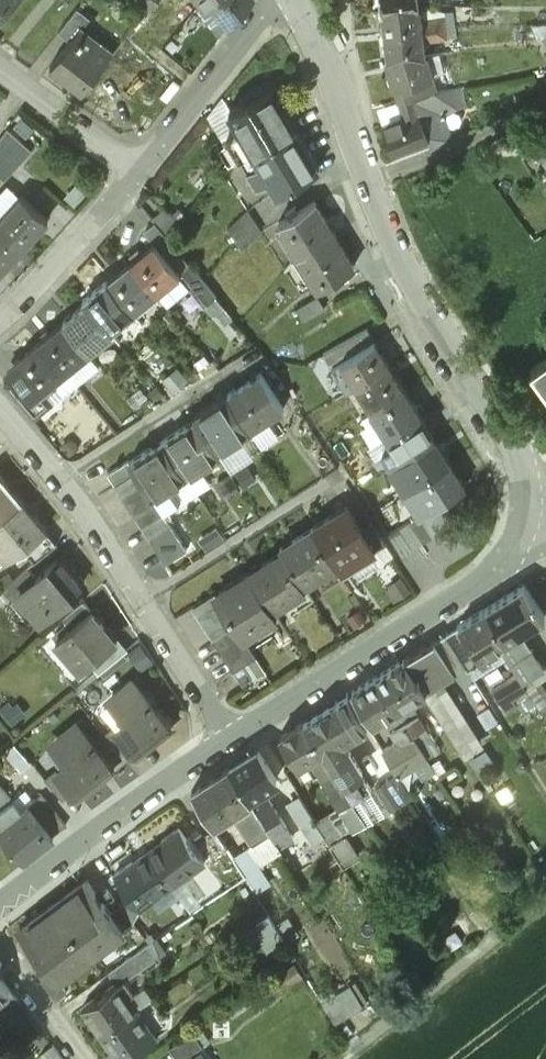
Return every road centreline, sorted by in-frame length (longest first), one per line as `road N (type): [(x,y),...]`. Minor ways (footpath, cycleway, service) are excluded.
road 1 (residential): [(294,0),(431,310),(515,447),(527,478),(526,509)]
road 2 (residential): [(0,412),(60,484),(227,739)]
road 3 (residential): [(526,509),(510,542),(486,567),(227,739)]
road 4 (residential): [(227,739),(0,906)]
road 5 (residential): [(274,0),(134,173)]
road 6 (residential): [(134,173),(0,312)]
road 7 (residential): [(134,173),(0,74)]
road 8 (residential): [(0,953),(81,1058)]

